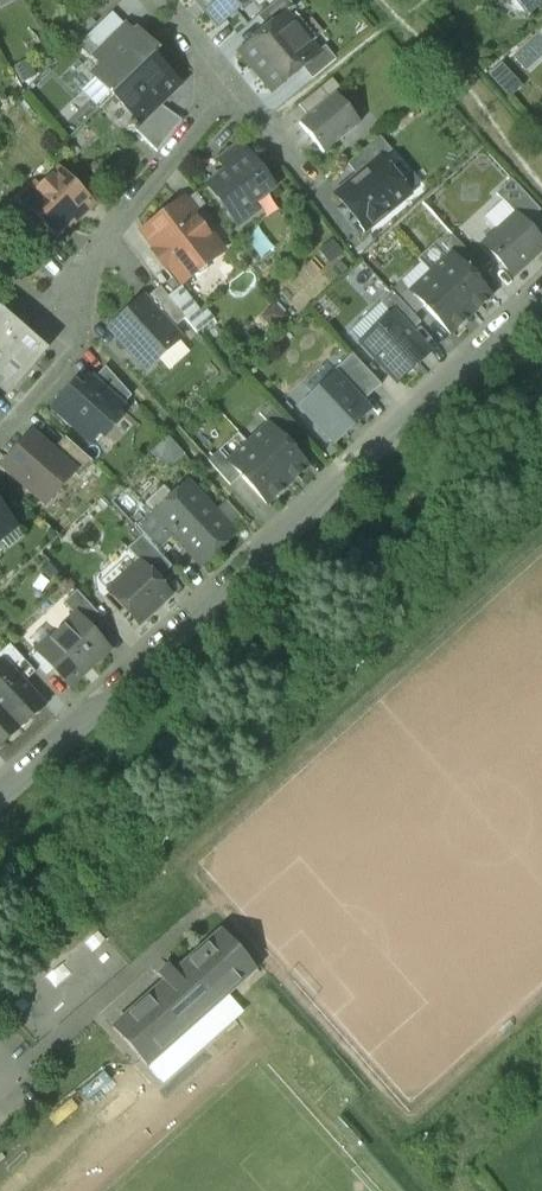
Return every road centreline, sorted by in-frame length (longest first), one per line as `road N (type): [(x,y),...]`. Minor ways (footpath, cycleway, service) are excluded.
road 1 (residential): [(541,302),(0,802)]
road 2 (residential): [(161,0),(335,202)]

